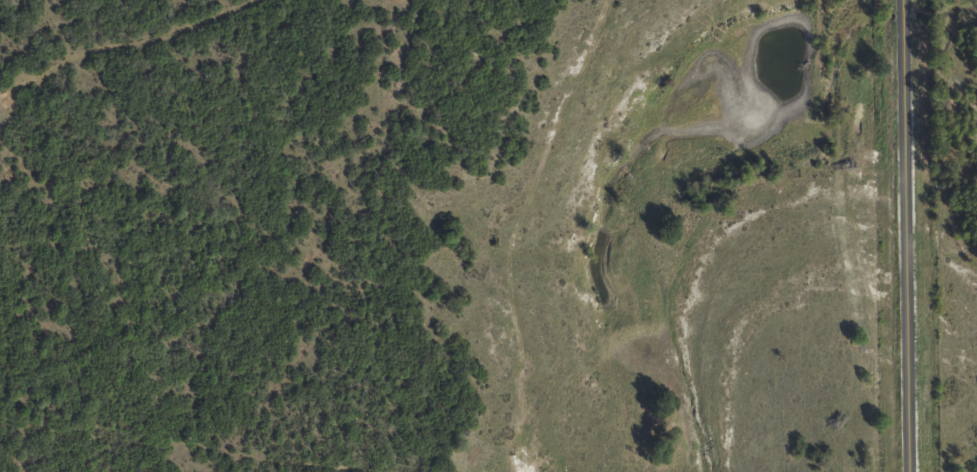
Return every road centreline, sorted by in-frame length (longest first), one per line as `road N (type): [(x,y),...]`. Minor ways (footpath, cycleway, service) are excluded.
road 1 (tertiary): [(906,0),(912,471)]

